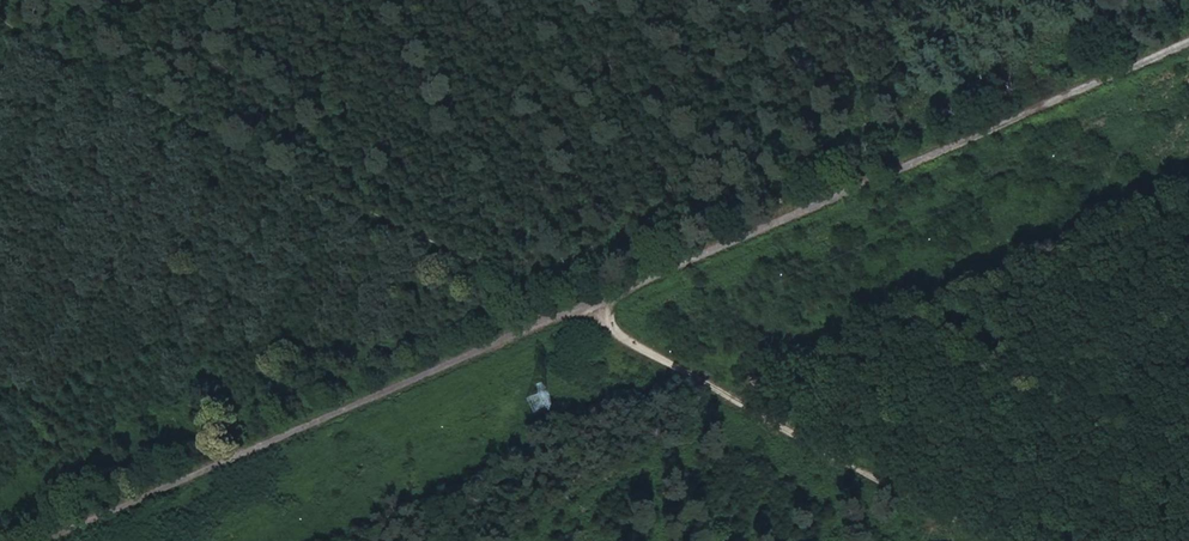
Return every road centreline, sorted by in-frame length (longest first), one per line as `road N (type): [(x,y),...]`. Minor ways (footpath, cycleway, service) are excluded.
road 1 (track): [(1188,41),(31,540)]
road 2 (track): [(0,18),(571,306),(1006,540)]

